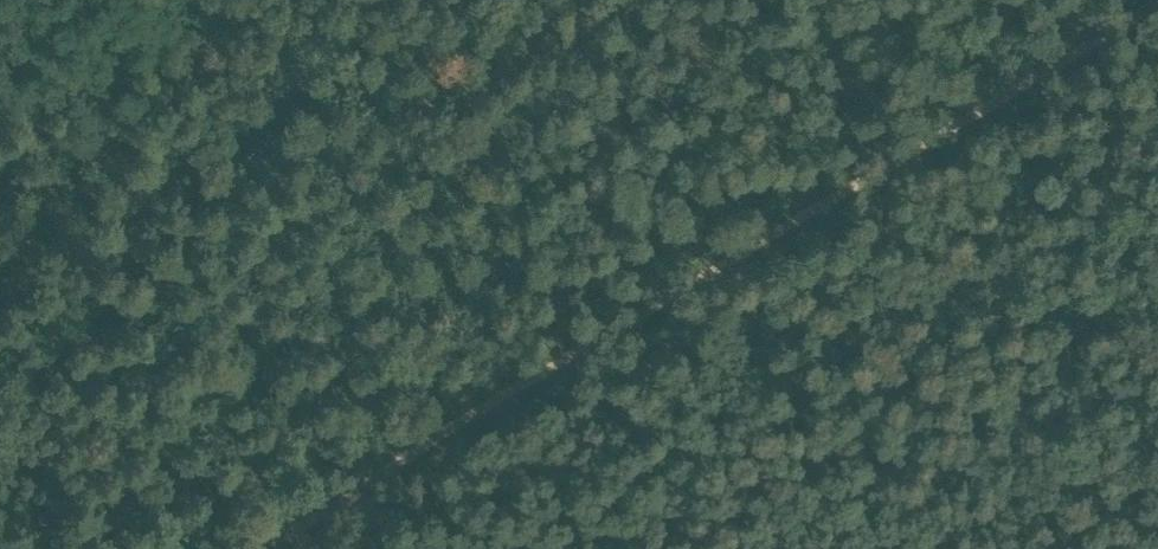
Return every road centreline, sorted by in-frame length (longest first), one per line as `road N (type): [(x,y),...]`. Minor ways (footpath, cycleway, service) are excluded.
road 1 (track): [(1156,0),(322,514)]

